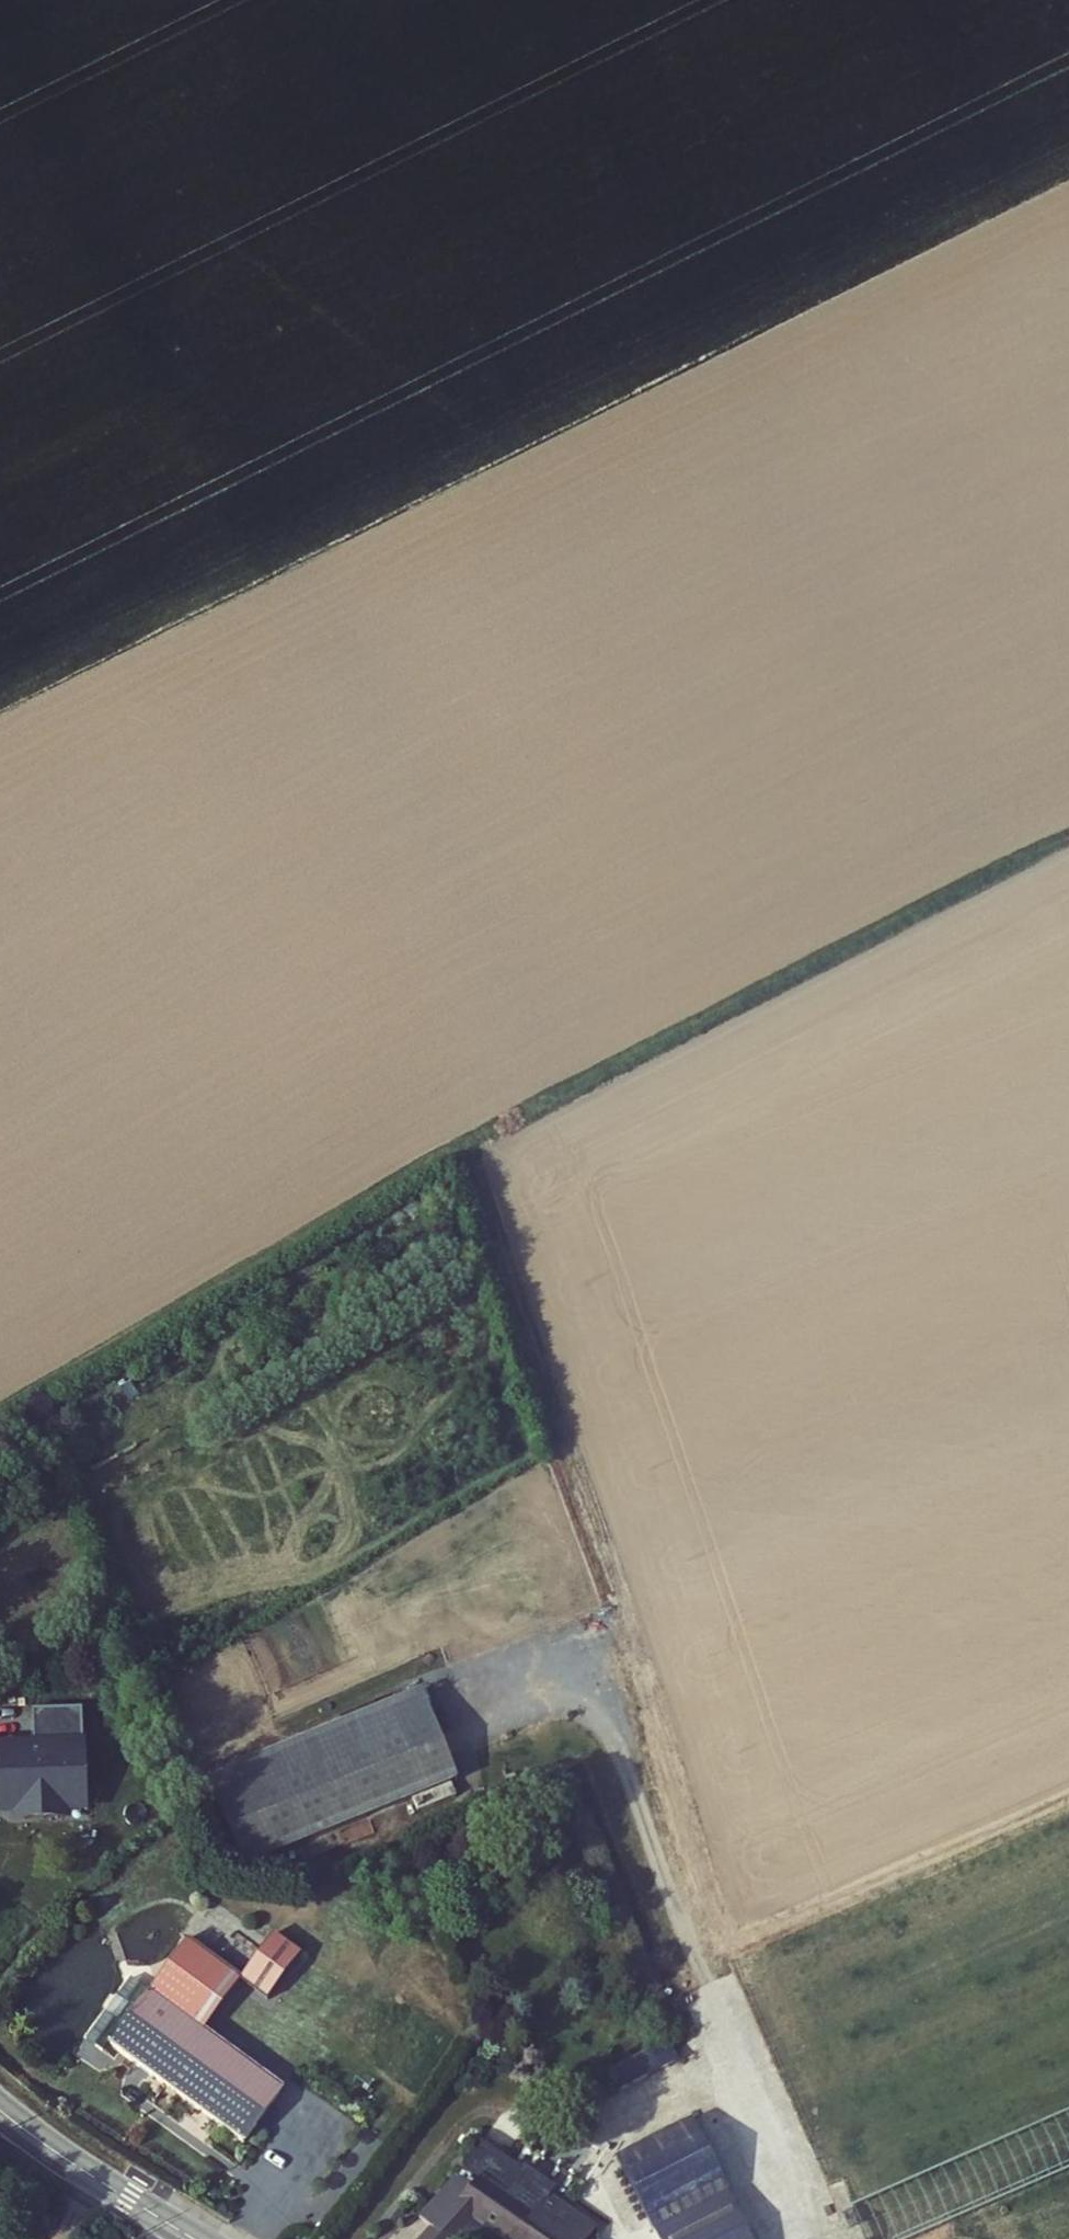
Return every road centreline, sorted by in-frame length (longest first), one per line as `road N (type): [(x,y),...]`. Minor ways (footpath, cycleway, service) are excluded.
road 1 (track): [(557,1074),(0,1415)]
road 2 (tertiary): [(0,2111),(193,2238)]

